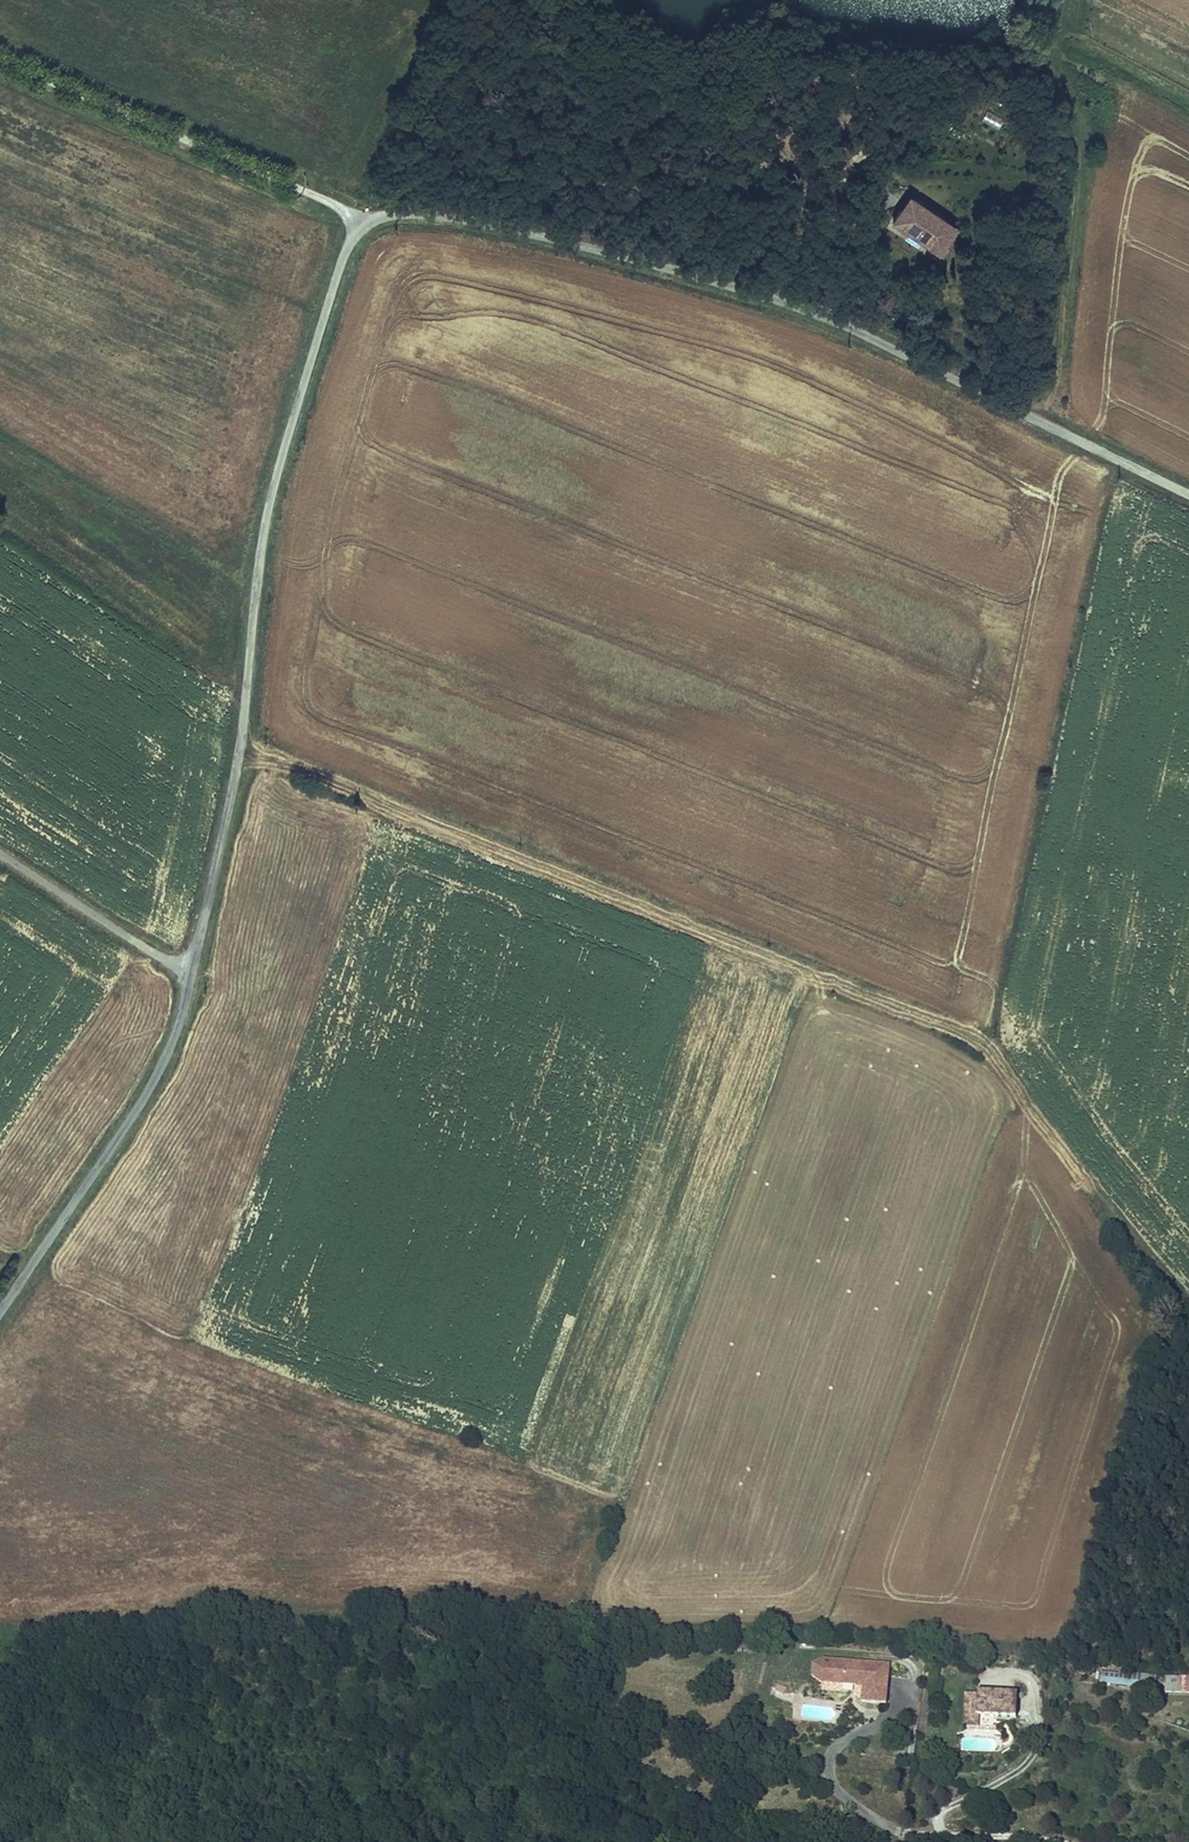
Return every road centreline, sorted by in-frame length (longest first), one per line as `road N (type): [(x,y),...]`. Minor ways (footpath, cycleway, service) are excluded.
road 1 (unclassified): [(1188,494),(842,323),(769,297),(465,219),(399,213),(364,222),(334,286),(270,504),(239,751),(178,1024),(141,1101),(0,1312)]
road 2 (track): [(1188,1308),(1093,1201),(984,1046),(957,1028),(239,751)]

